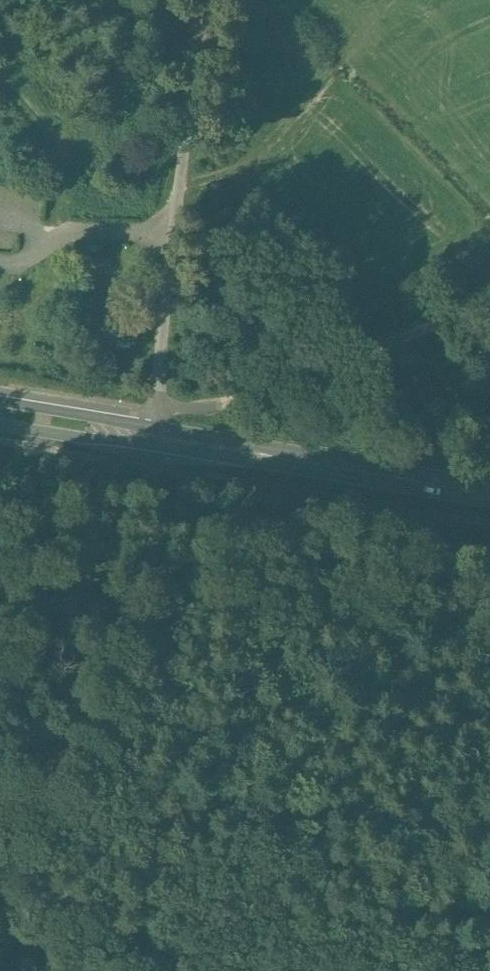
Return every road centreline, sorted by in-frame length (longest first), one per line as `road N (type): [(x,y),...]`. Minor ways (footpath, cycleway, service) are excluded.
road 1 (unclassified): [(154,416),(213,0)]
road 2 (unclassified): [(489,285),(154,416)]
road 3 (primary): [(489,496),(151,434)]
road 4 (primary): [(151,434),(0,408)]

